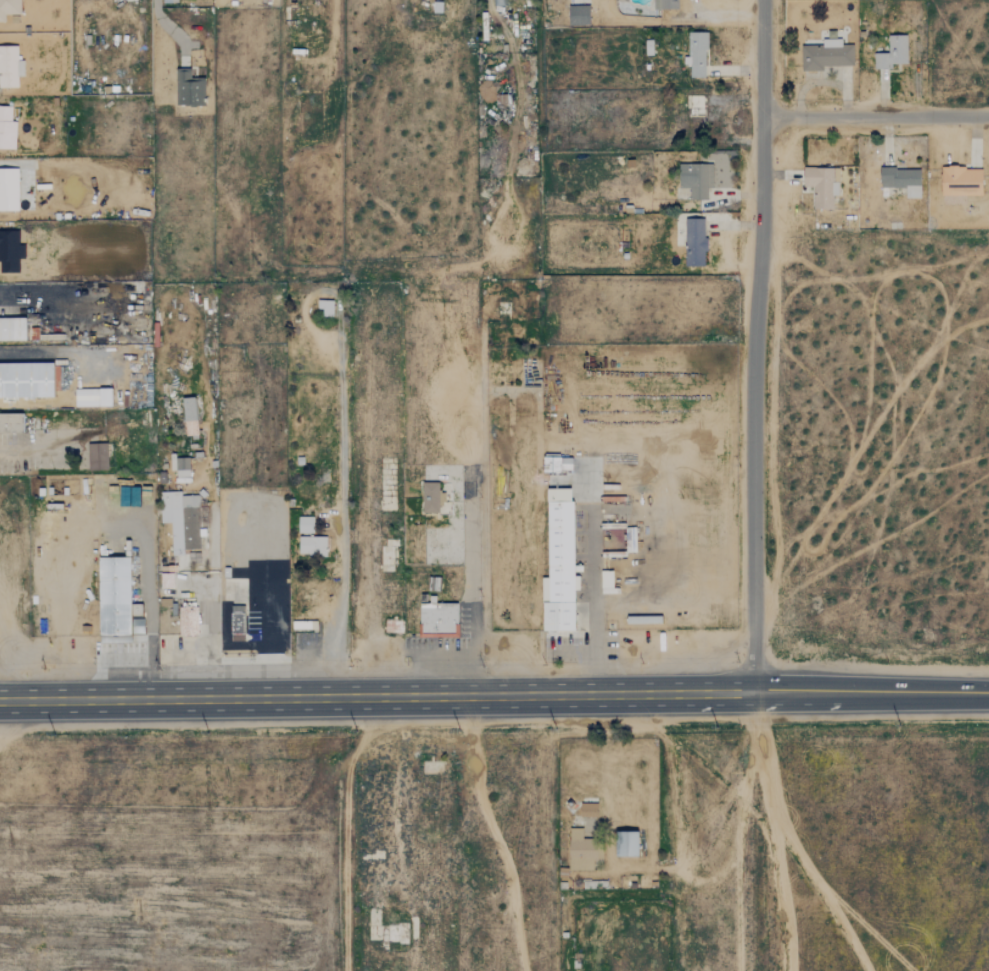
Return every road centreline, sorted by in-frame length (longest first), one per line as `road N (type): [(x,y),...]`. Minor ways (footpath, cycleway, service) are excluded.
road 1 (primary): [(753,695),(0,700)]
road 2 (residential): [(753,695),(764,0)]
road 3 (residential): [(322,696),(345,602),(341,375)]
road 4 (track): [(785,970),(753,695)]
road 5 (primary): [(988,696),(753,695)]
road 6 (residential): [(474,696),(472,465)]
road 7 (residential): [(764,114),(988,112)]

